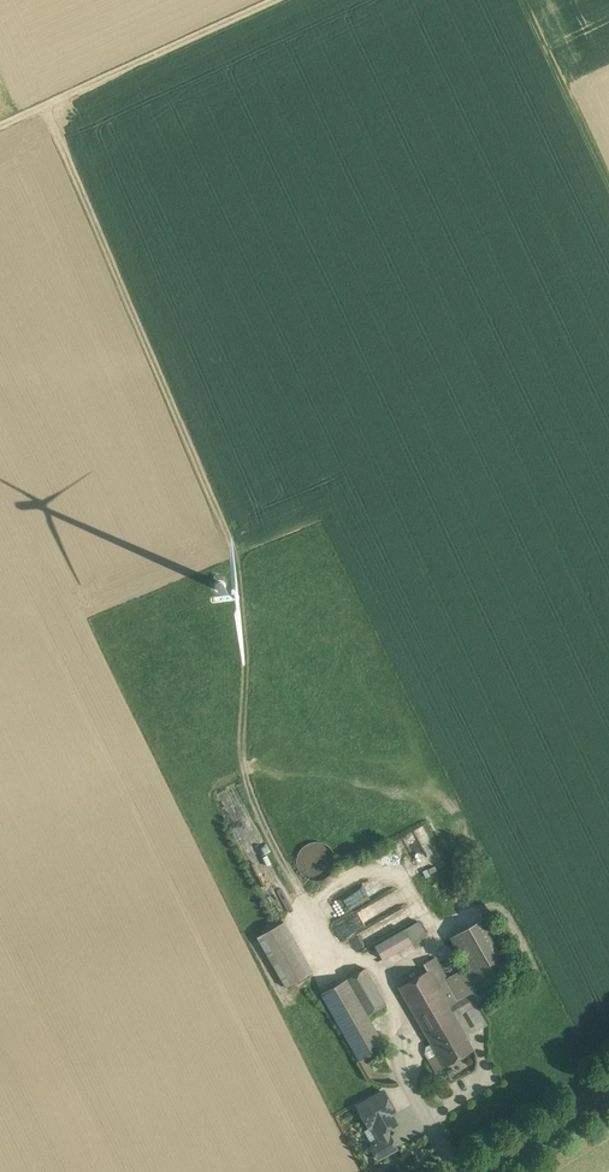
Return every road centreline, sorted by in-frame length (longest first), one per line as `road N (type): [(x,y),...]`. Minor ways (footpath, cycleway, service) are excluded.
road 1 (track): [(44,107),(240,558)]
road 2 (track): [(277,0),(0,127)]
road 3 (primary): [(608,1088),(475,1171)]

